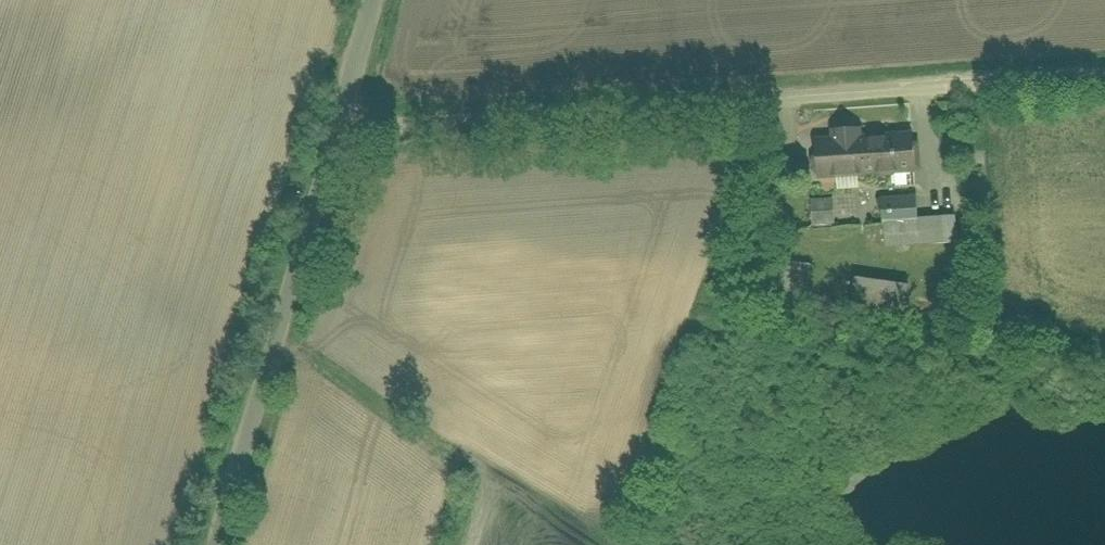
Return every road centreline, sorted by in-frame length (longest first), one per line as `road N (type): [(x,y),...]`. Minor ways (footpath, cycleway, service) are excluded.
road 1 (unclassified): [(343,99),(1104,51)]
road 2 (unclassified): [(214,544),(343,99)]

